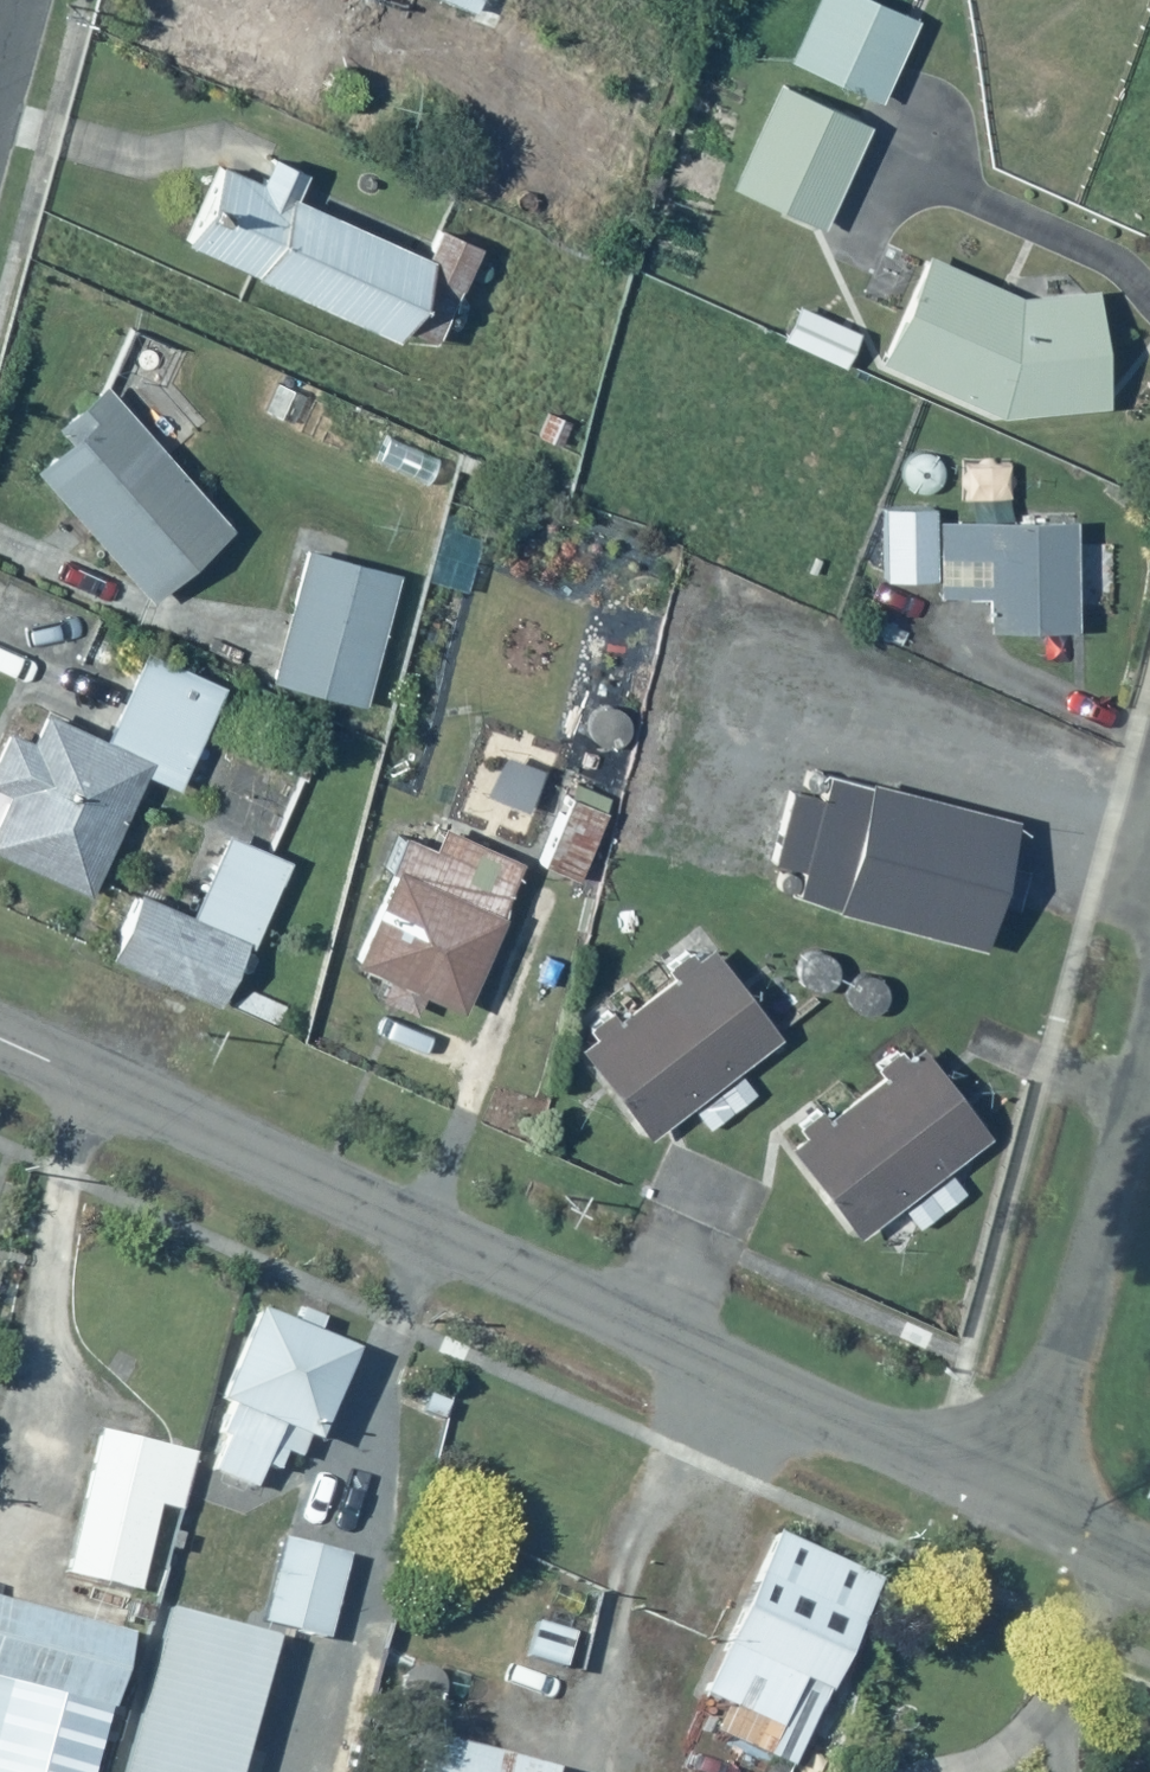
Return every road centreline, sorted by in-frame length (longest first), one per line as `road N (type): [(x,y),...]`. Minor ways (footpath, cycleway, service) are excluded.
road 1 (residential): [(0,1036),(1031,1497)]
road 2 (residential): [(1031,1497),(1149,1067)]
road 3 (residential): [(1031,1497),(1149,1552)]

